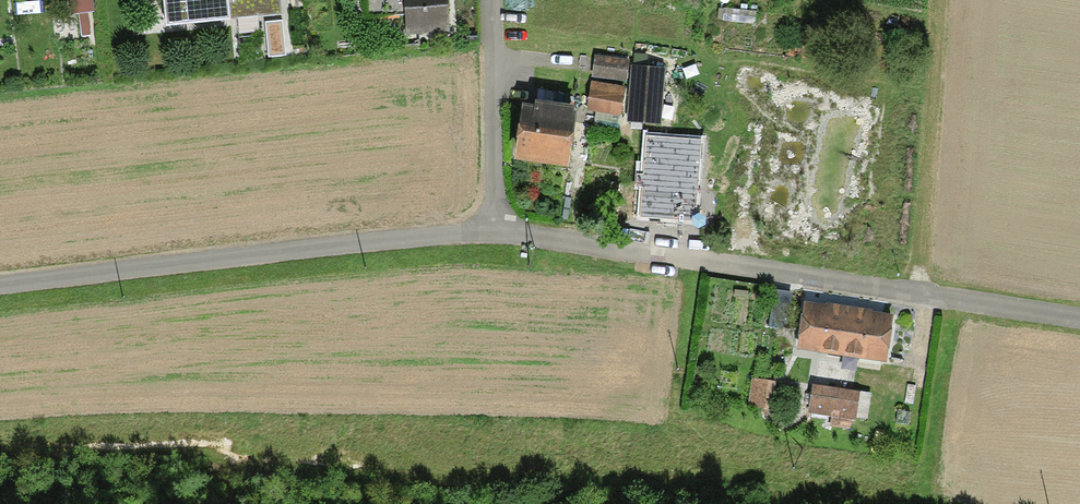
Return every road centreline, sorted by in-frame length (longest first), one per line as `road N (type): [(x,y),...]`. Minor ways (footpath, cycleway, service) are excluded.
road 1 (unclassified): [(1079,321),(494,232),(0,287)]

